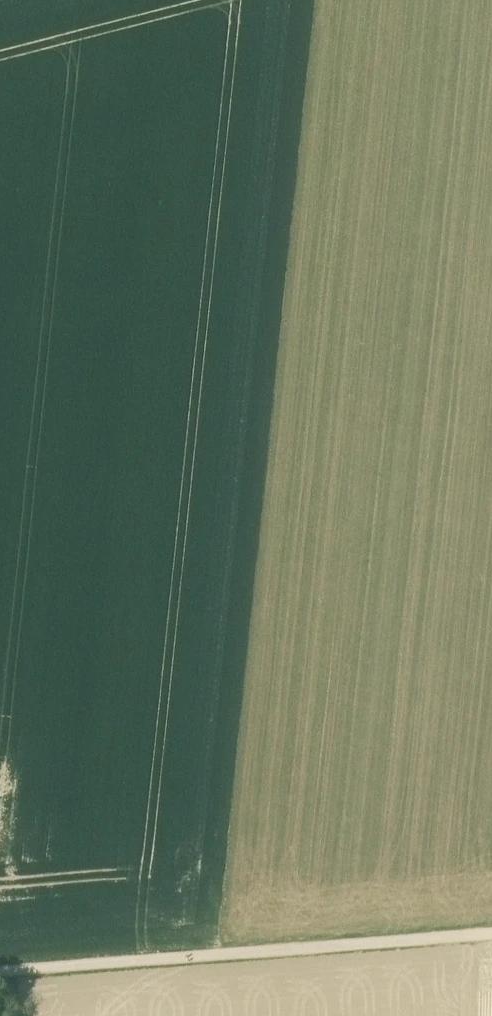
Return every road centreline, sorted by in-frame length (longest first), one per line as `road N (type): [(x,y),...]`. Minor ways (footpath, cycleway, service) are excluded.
road 1 (track): [(491,934),(0,973)]

